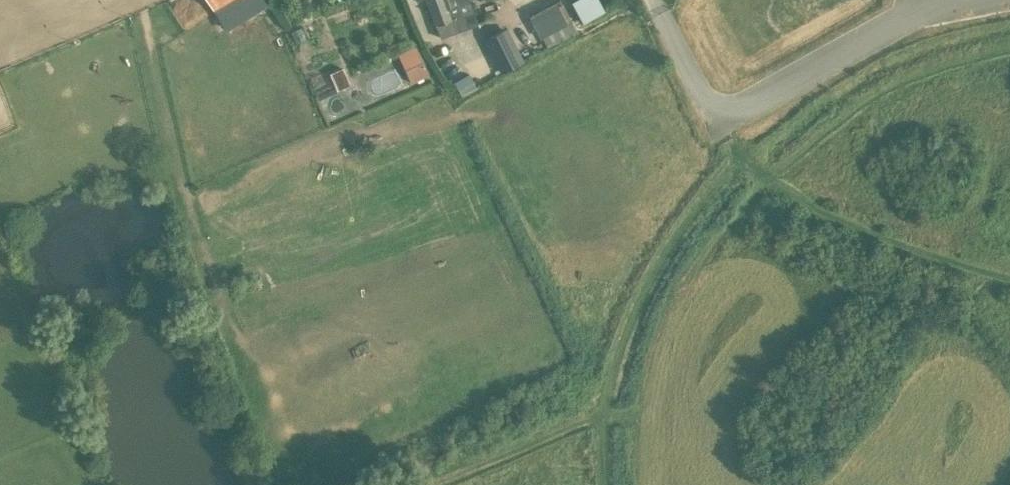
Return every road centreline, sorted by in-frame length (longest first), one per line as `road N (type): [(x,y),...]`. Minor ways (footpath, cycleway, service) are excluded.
road 1 (track): [(589,419),(432,484)]

